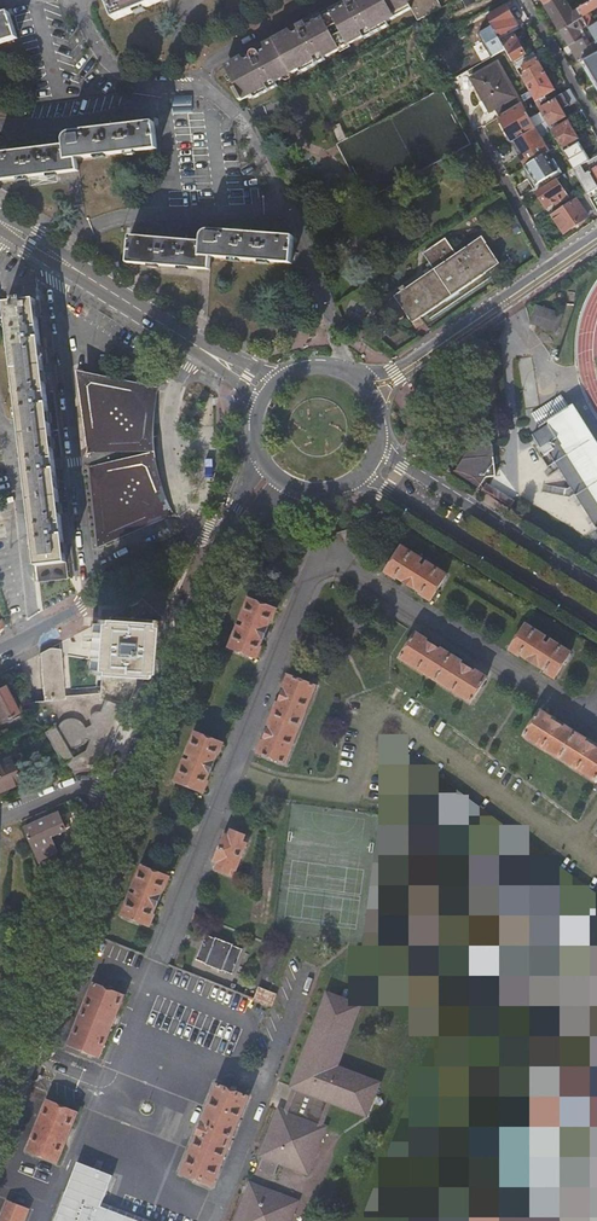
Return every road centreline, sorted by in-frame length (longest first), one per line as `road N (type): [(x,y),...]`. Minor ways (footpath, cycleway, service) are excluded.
road 1 (residential): [(343,368),(313,271),(253,137),(203,89),(126,79),(85,28),(80,0)]
road 2 (tertiary): [(120,799),(4,1081)]
road 3 (tertiary): [(222,538),(120,799)]
road 4 (secondary): [(360,477),(596,627)]
road 5 (secondary): [(596,585),(380,448)]
road 6 (tertiary): [(222,538),(207,533),(0,654)]
road 7 (secondary): [(0,225),(201,350)]
road 8 (residential): [(550,267),(393,373),(358,377)]
road 9 (residential): [(550,267),(479,131)]
road 10 (residential): [(596,124),(526,0)]
road 11 (residential): [(120,799),(75,790),(0,823)]

